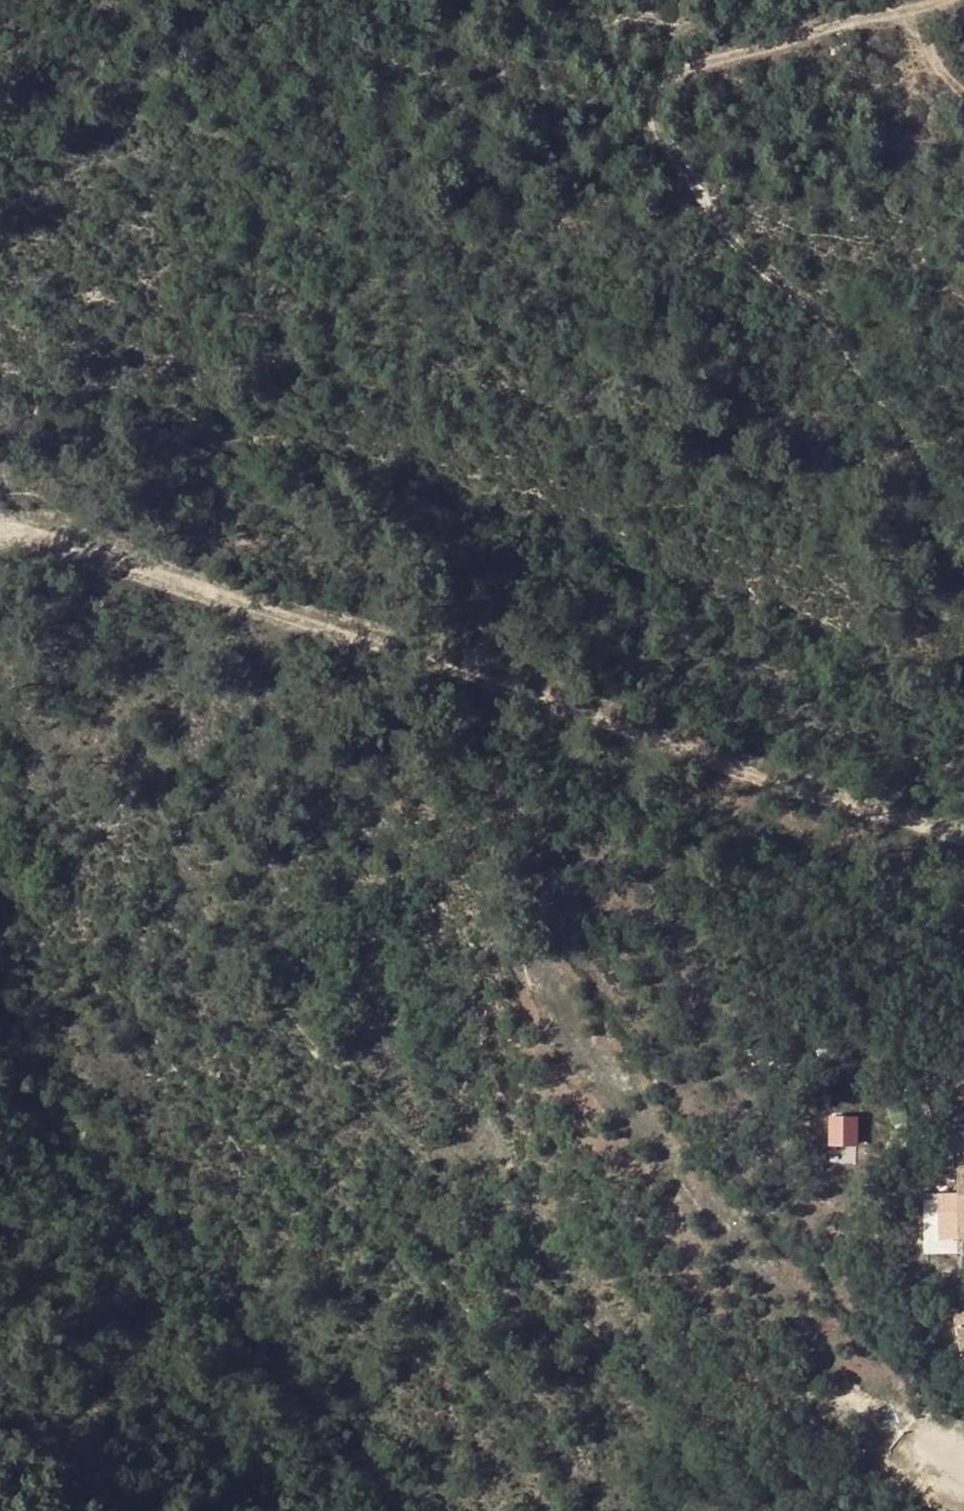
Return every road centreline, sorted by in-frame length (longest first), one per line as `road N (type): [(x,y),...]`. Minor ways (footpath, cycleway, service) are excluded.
road 1 (track): [(0,529),(17,528),(457,673),(773,785),(917,825),(963,813)]
road 2 (track): [(963,510),(850,366),(831,328),(703,201),(654,126),(669,81),(911,12),(963,100)]
road 3 (track): [(544,975),(751,1262),(913,1423)]

